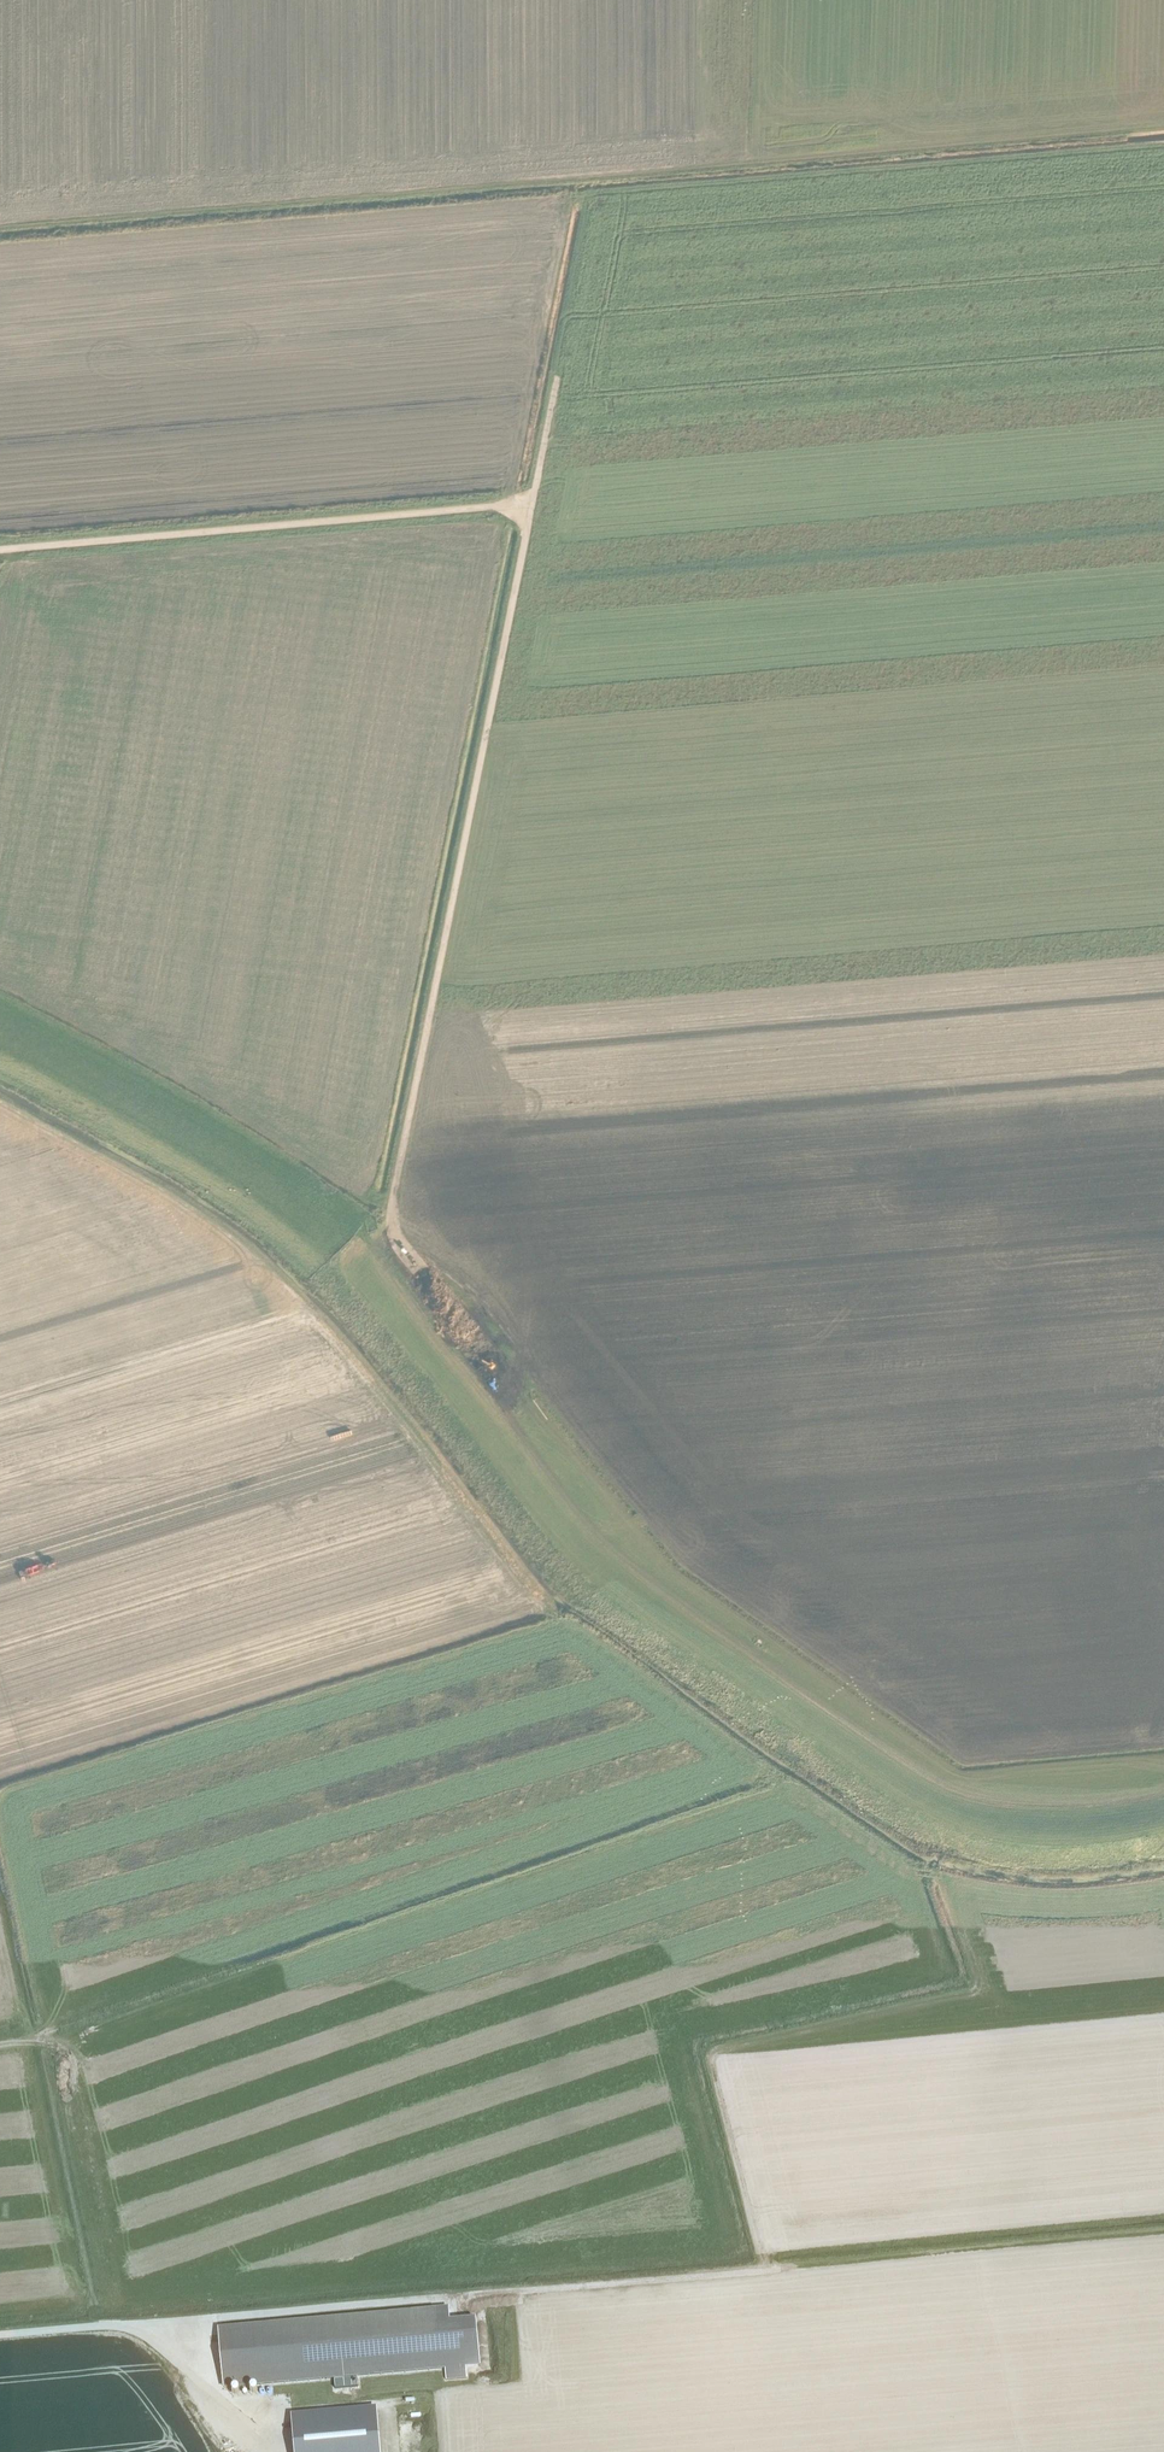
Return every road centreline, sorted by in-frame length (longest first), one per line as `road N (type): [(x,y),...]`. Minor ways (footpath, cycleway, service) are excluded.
road 1 (track): [(480,1349),(398,1248),(389,1222),(558,376)]
road 2 (track): [(0,549),(533,502)]
road 3 (track): [(514,2292),(779,2270)]

